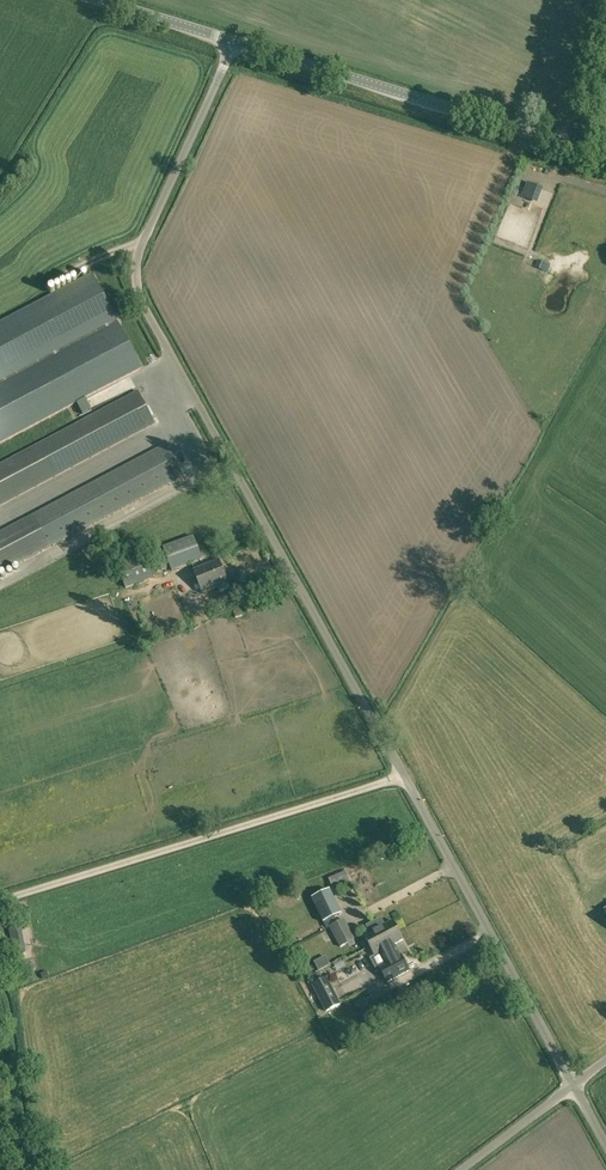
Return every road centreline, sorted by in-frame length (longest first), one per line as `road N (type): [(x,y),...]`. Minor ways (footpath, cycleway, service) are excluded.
road 1 (unclassified): [(573,1084),(144,303),(140,256),(147,234),(236,42)]
road 2 (track): [(0,899),(406,778)]
road 3 (tertiary): [(605,154),(236,42)]
road 4 (tertiary): [(236,42),(99,0)]
road 5 (unclassified): [(460,1169),(573,1084)]

